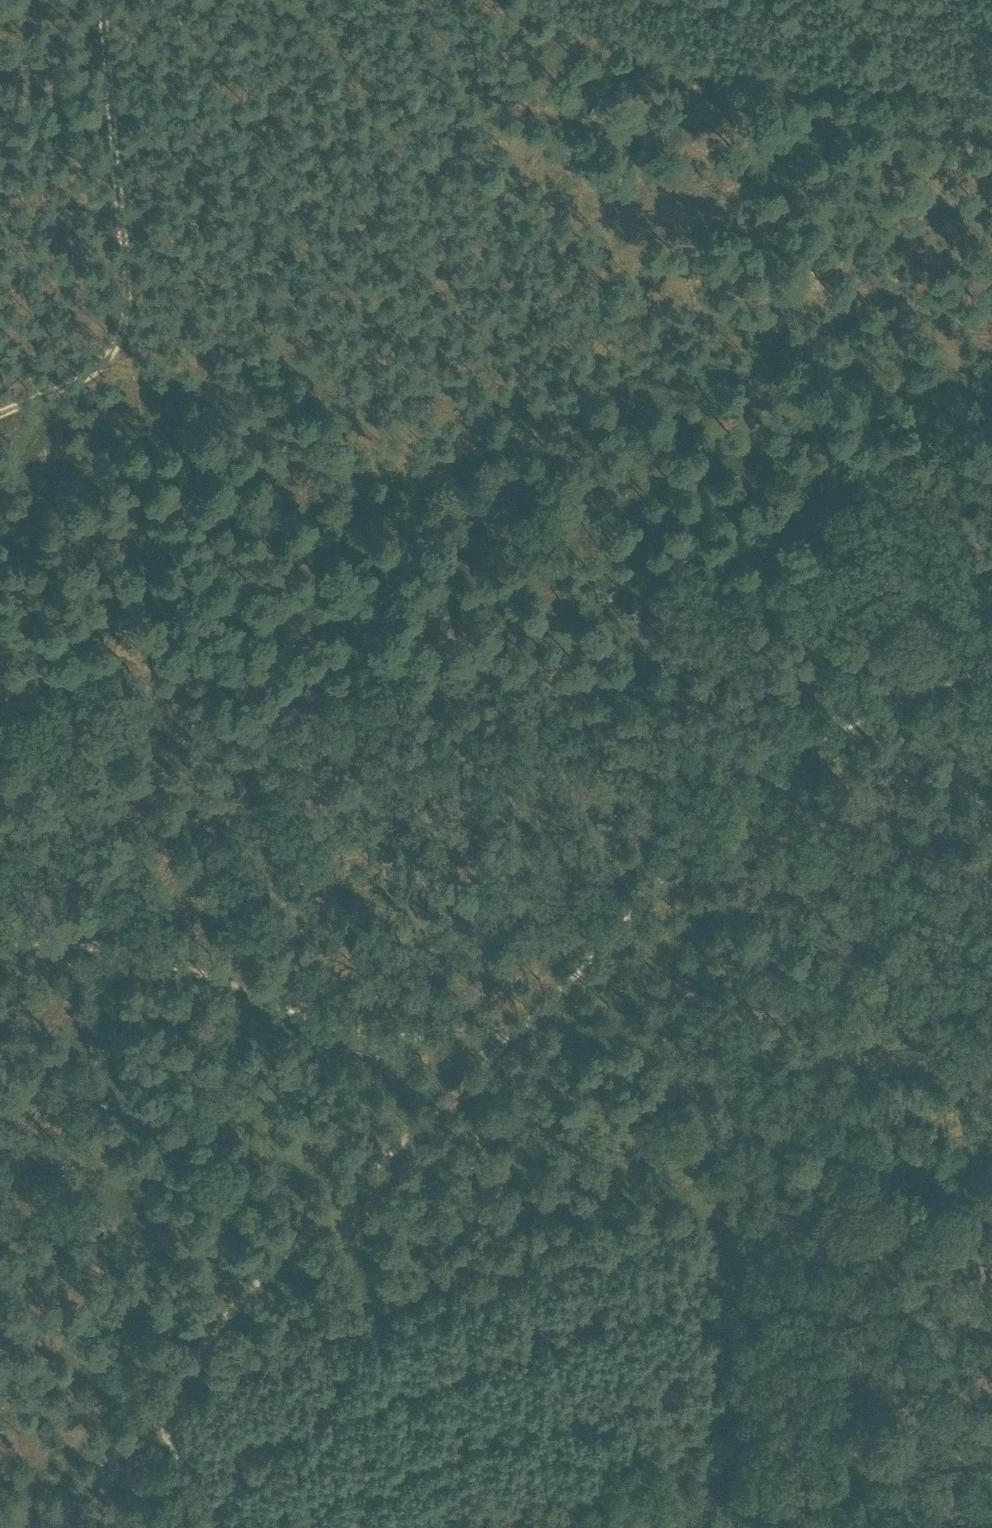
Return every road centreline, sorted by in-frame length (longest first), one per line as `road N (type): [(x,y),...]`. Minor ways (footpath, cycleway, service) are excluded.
road 1 (track): [(0,1011),(61,1002),(346,1014),(451,1029),(498,1045)]
road 2 (track): [(0,414),(110,355),(125,316),(103,0)]

